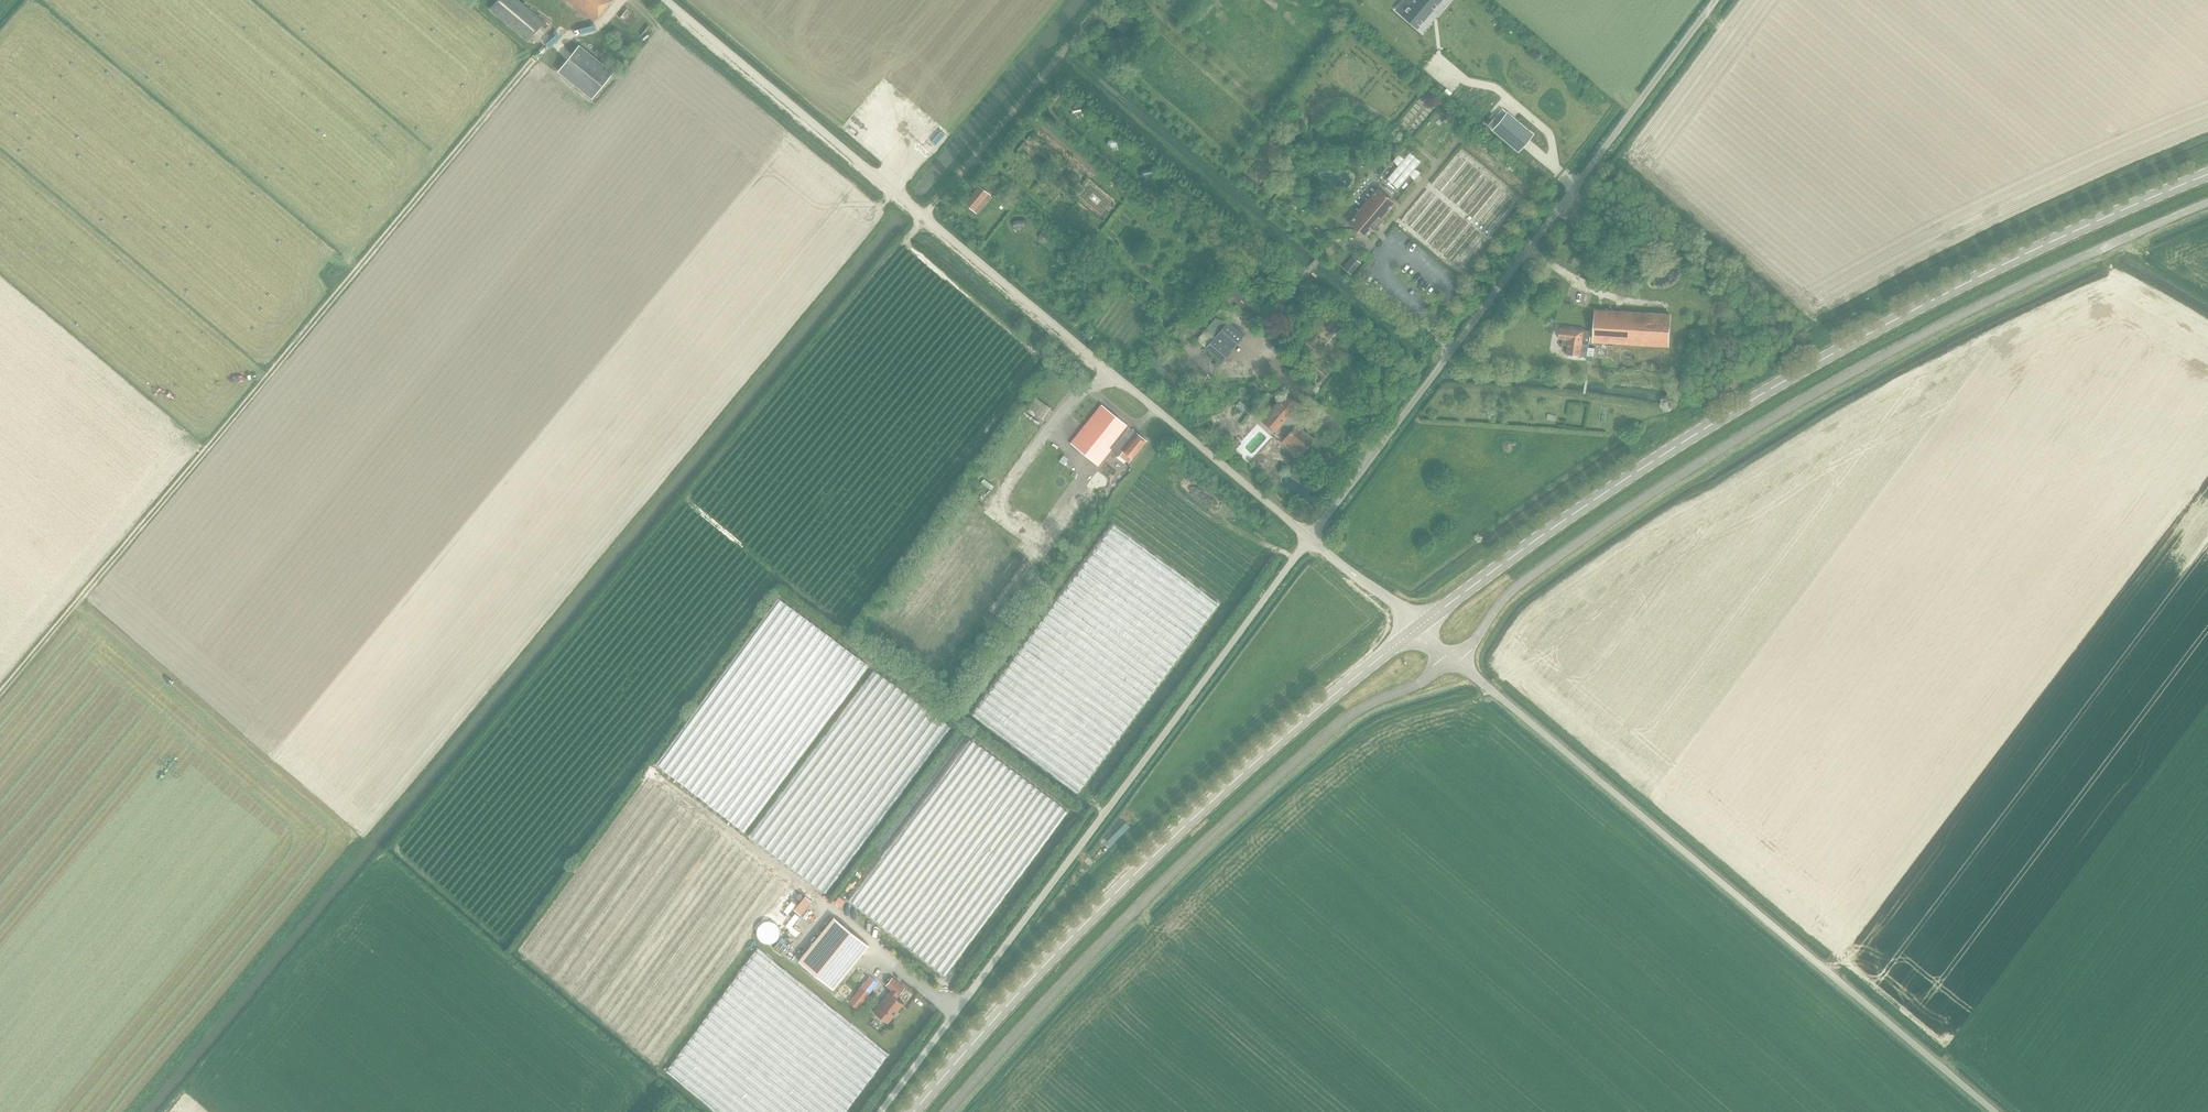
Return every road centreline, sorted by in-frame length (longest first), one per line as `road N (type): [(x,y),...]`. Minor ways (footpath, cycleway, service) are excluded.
road 1 (tertiary): [(1417,626),(1697,432),(1855,340),(2047,243),(2207,175)]
road 2 (unclassified): [(1456,662),(1518,585),(1683,471),(1895,349),(2207,203)]
road 3 (unclassified): [(1309,538),(661,0)]
road 4 (unclassified): [(880,1111),(1309,538)]
road 5 (unclassified): [(1994,1111),(1456,662)]
road 6 (tertiary): [(914,1111),(1128,881),(1417,626)]
road 7 (unclassified): [(950,1111),(1150,895),(1332,729),(1456,662)]
road 8 (unclassified): [(1309,538),(1717,0)]
road 9 (track): [(795,879),(649,769)]
road 10 (unclassified): [(1417,626),(1309,538)]

